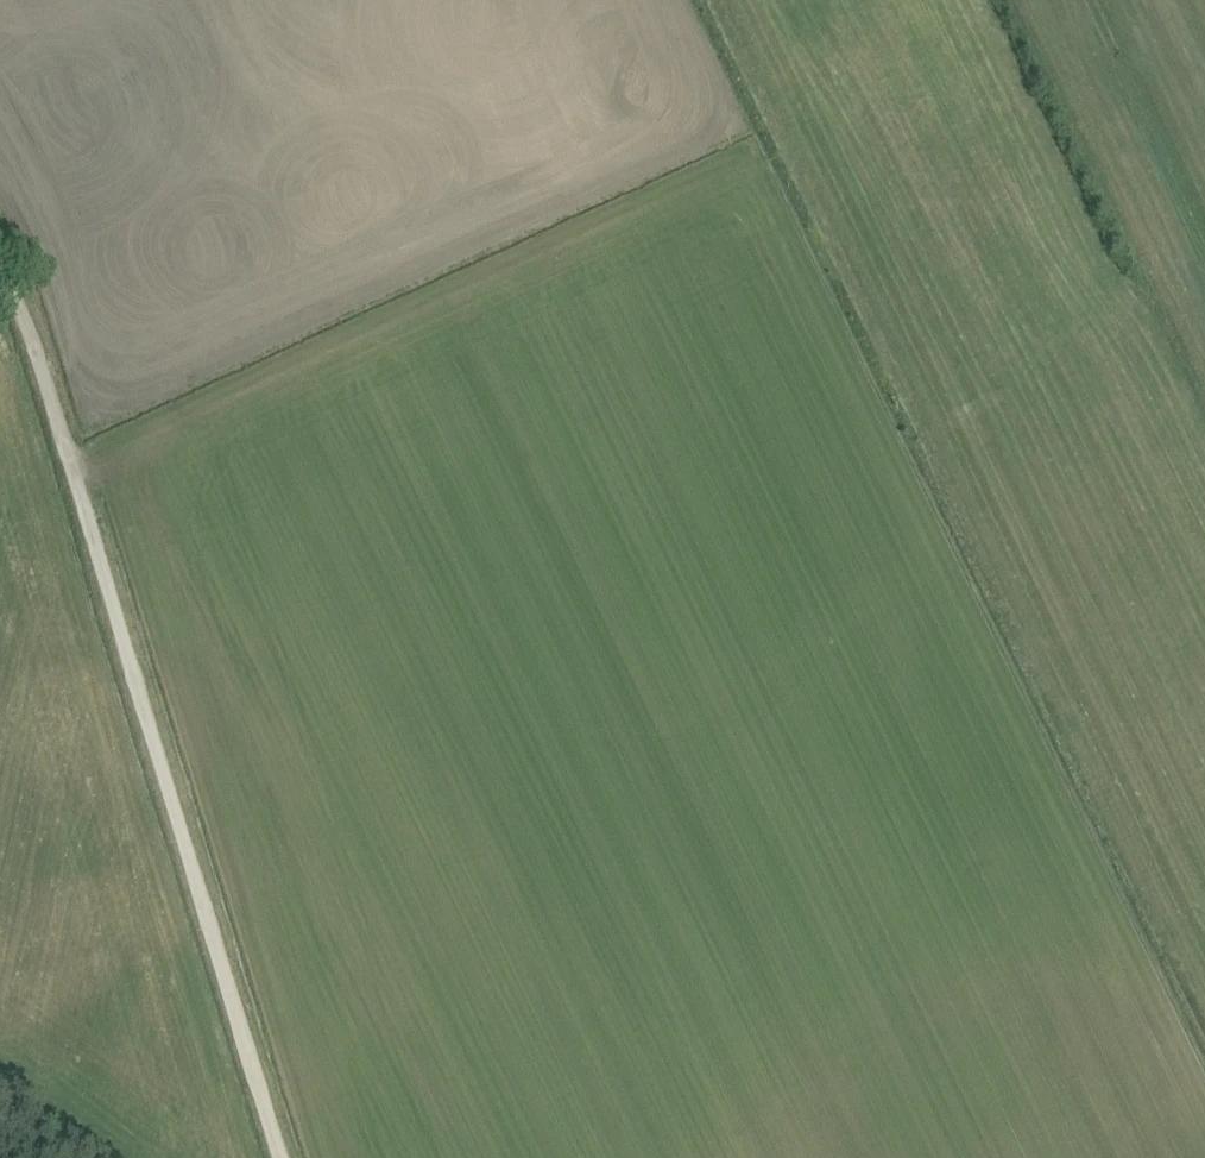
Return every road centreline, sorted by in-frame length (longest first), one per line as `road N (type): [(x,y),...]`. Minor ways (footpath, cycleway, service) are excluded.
road 1 (track): [(0,261),(284,1157)]

